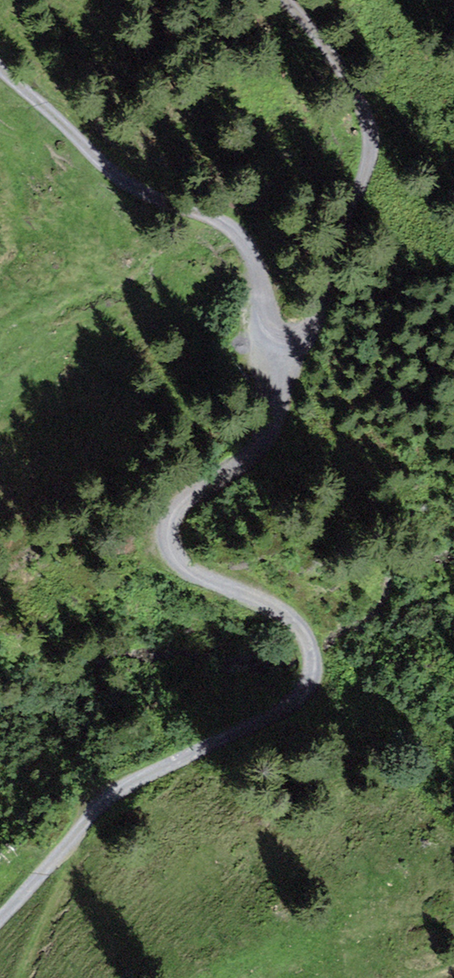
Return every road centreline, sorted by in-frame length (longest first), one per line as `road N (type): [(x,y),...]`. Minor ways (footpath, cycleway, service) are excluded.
road 1 (track): [(70,840),(127,767),(285,707),(312,675),(311,629),(288,602),(196,562),(178,528),(185,511),(292,426),(299,353)]
road 2 (track): [(299,353),(276,263),(234,221),(136,168),(0,54)]
road 3 (track): [(299,353),(340,259),(376,132),(360,93),(278,0)]

